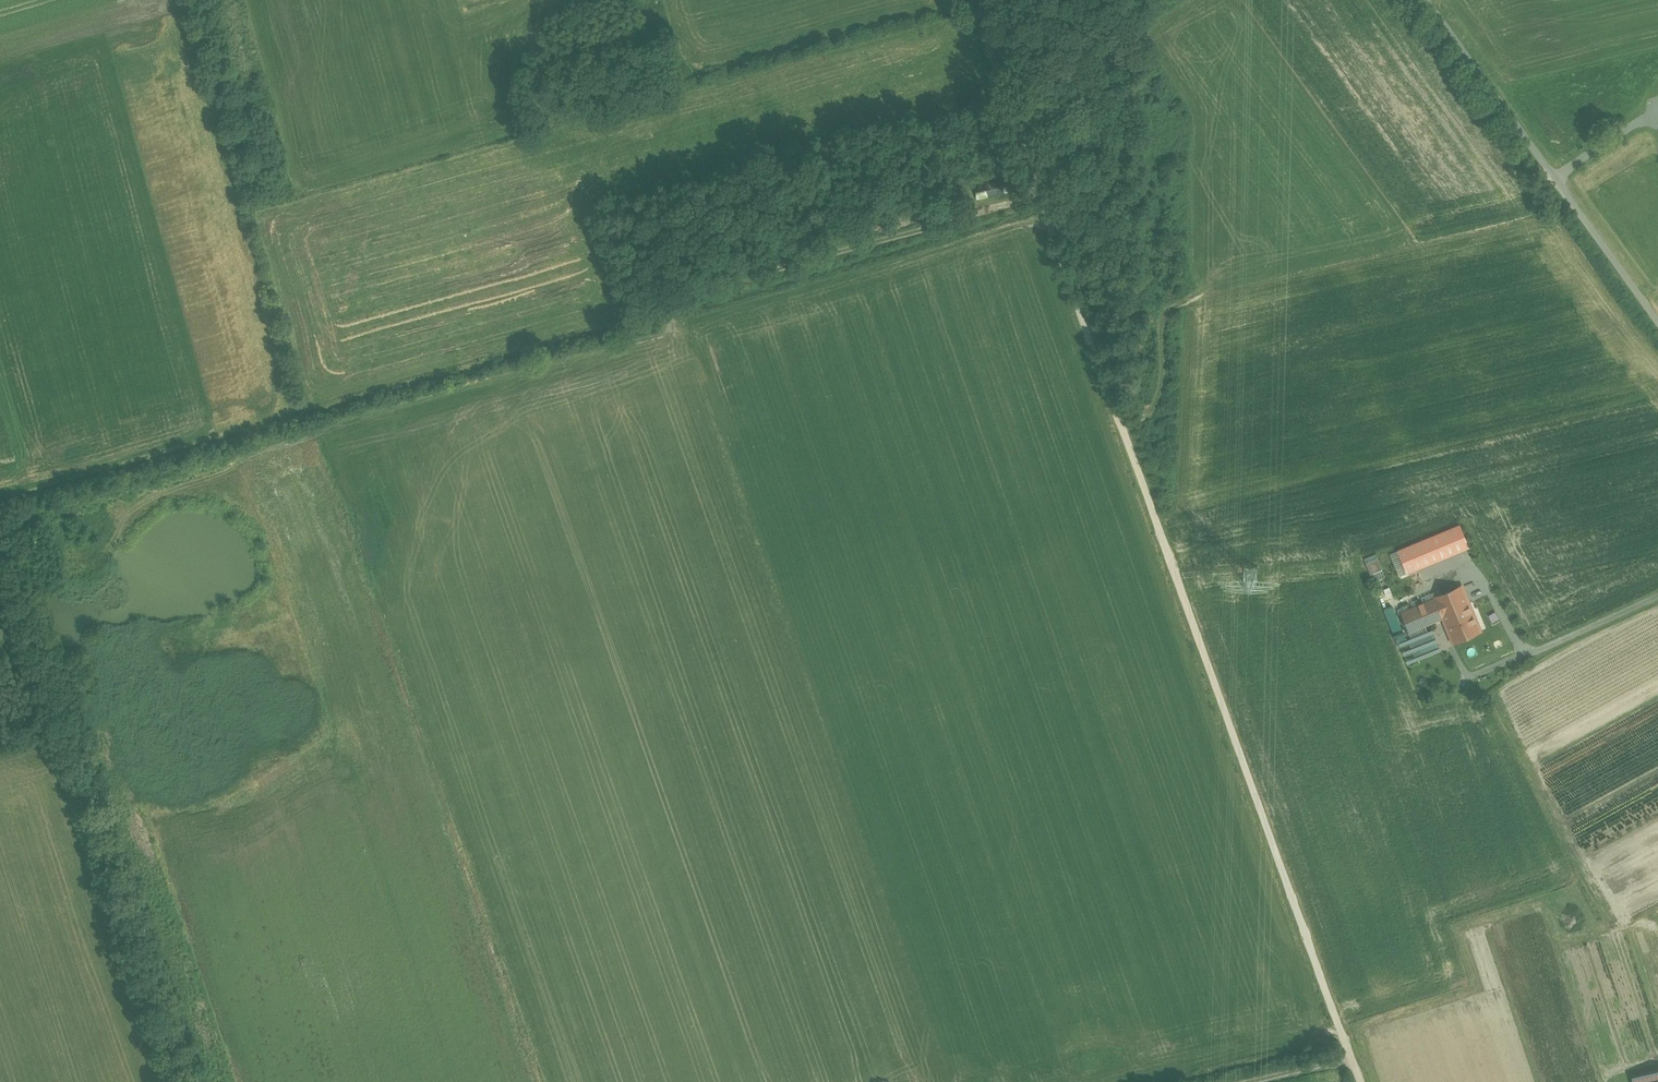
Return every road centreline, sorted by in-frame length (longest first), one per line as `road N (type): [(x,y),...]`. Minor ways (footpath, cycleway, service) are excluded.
road 1 (unclassified): [(975,0),(1359,1081)]
road 2 (unclassified): [(1431,0),(1657,313)]
road 3 (track): [(1224,1081),(1347,1049)]

